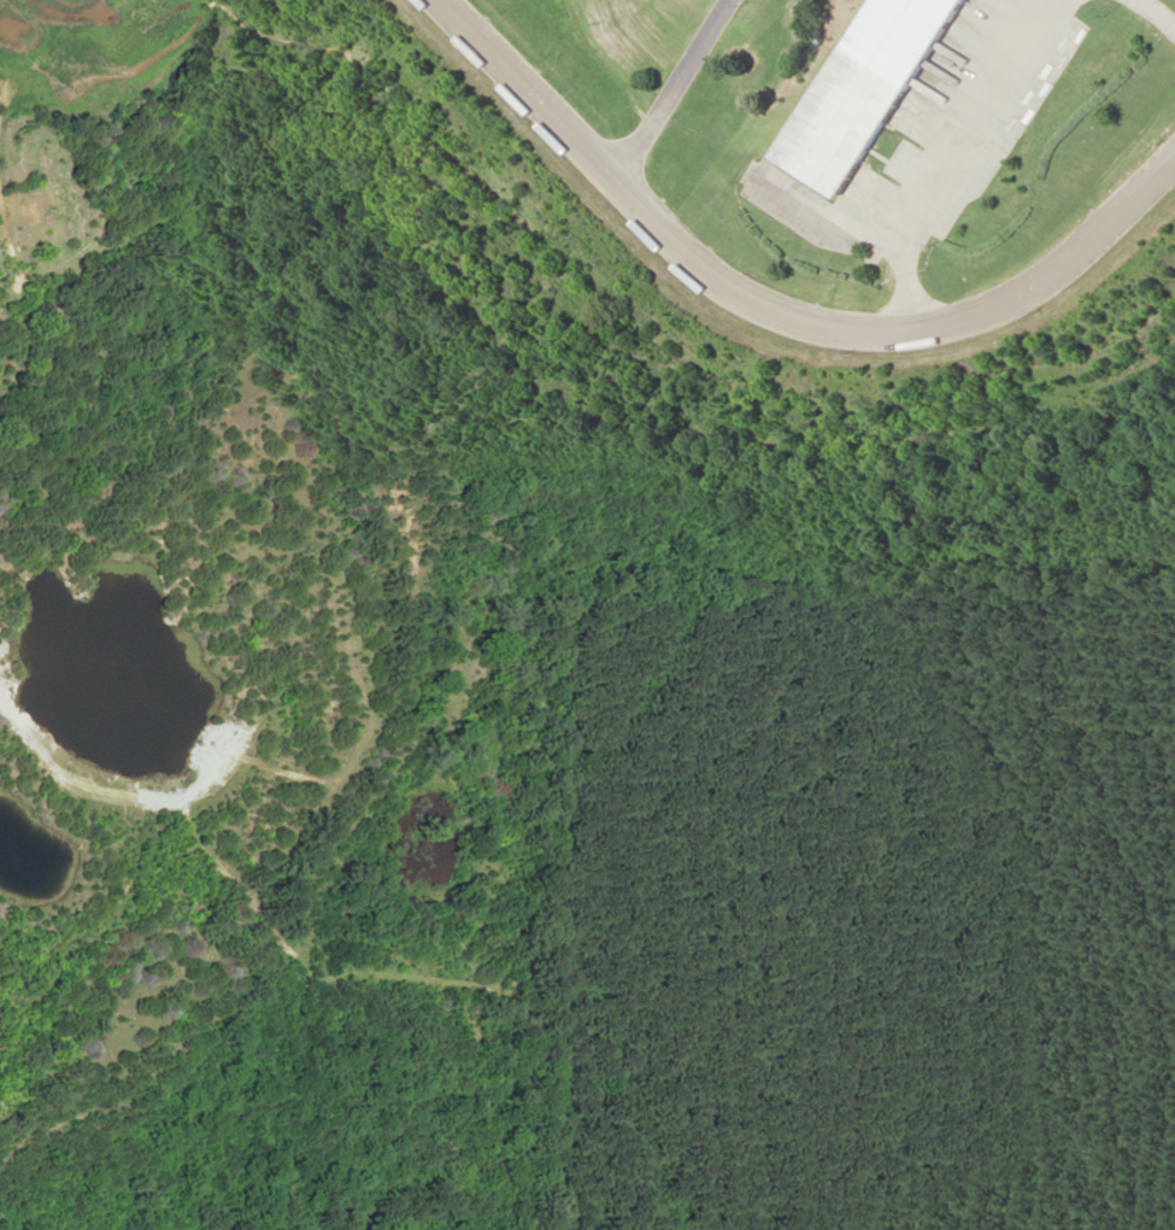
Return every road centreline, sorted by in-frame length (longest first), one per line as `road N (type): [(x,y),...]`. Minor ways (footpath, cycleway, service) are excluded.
road 1 (residential): [(444,0),(699,262),(769,306),(848,328),(911,329),(997,306),(1076,254),(1174,158)]

